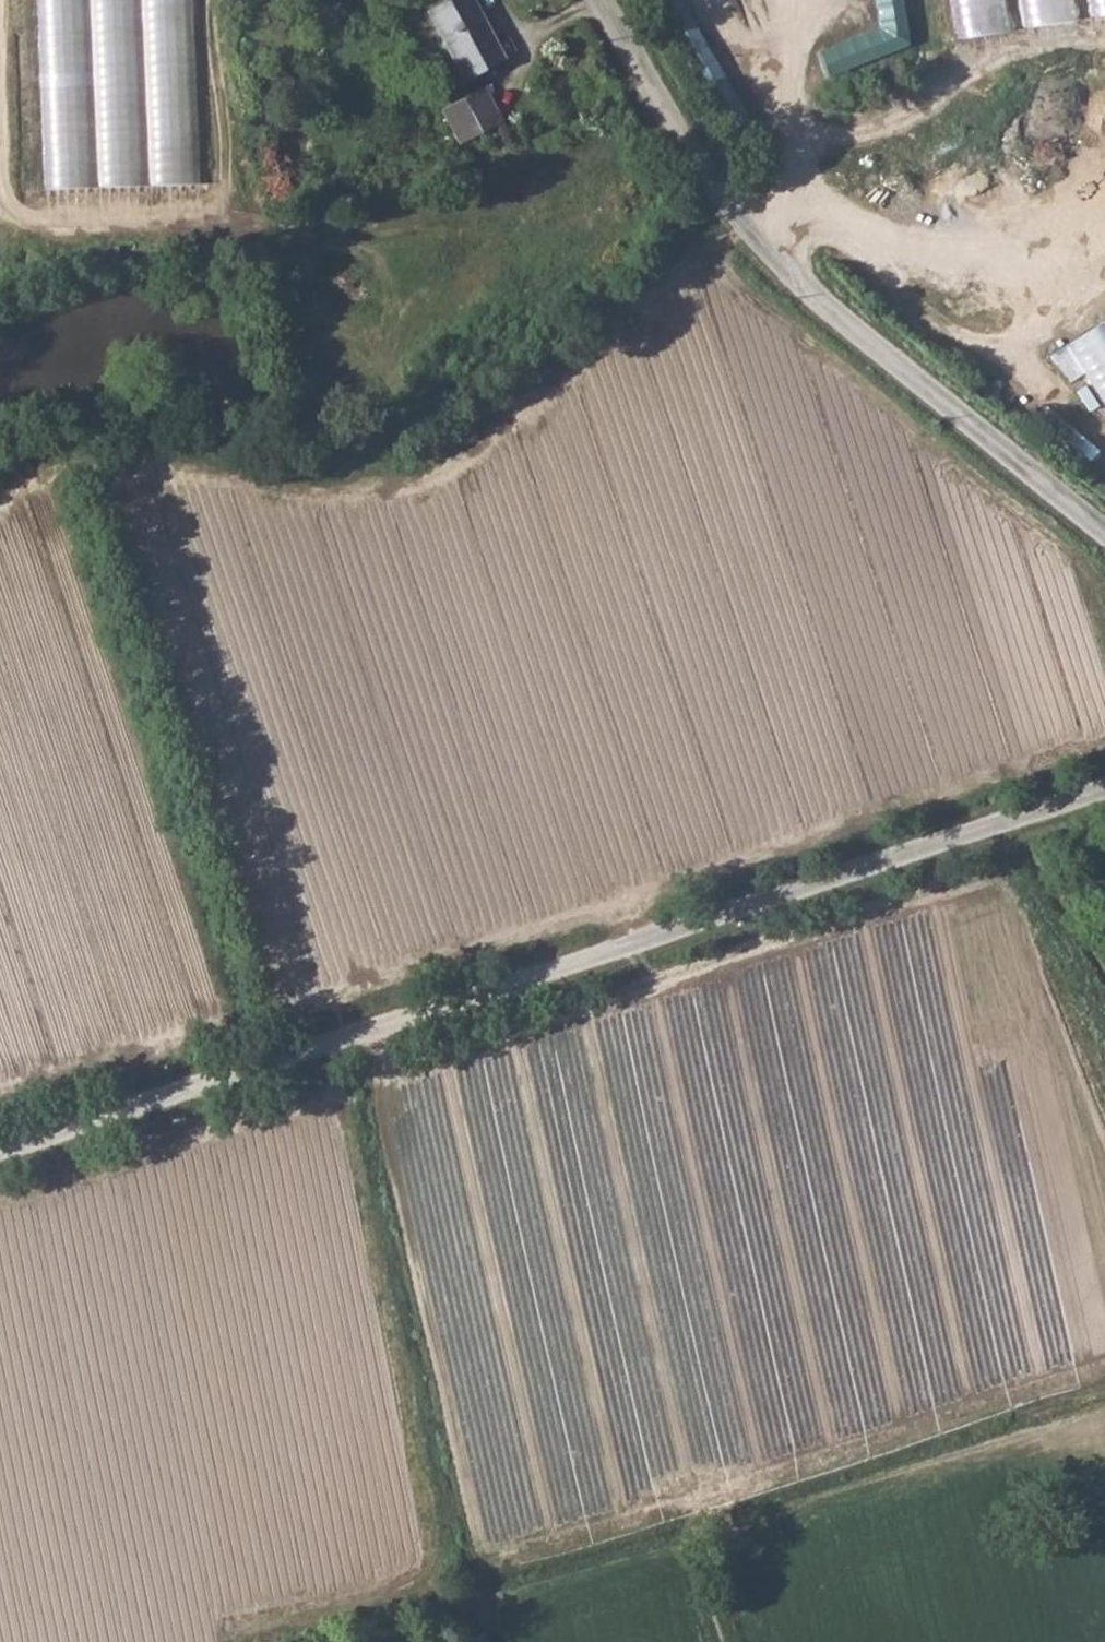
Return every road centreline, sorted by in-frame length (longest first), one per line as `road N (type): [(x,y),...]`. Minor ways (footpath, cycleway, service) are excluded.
road 1 (unclassified): [(1104,793),(0,1159)]
road 2 (unclassified): [(1104,535),(757,248),(668,122),(598,0)]

